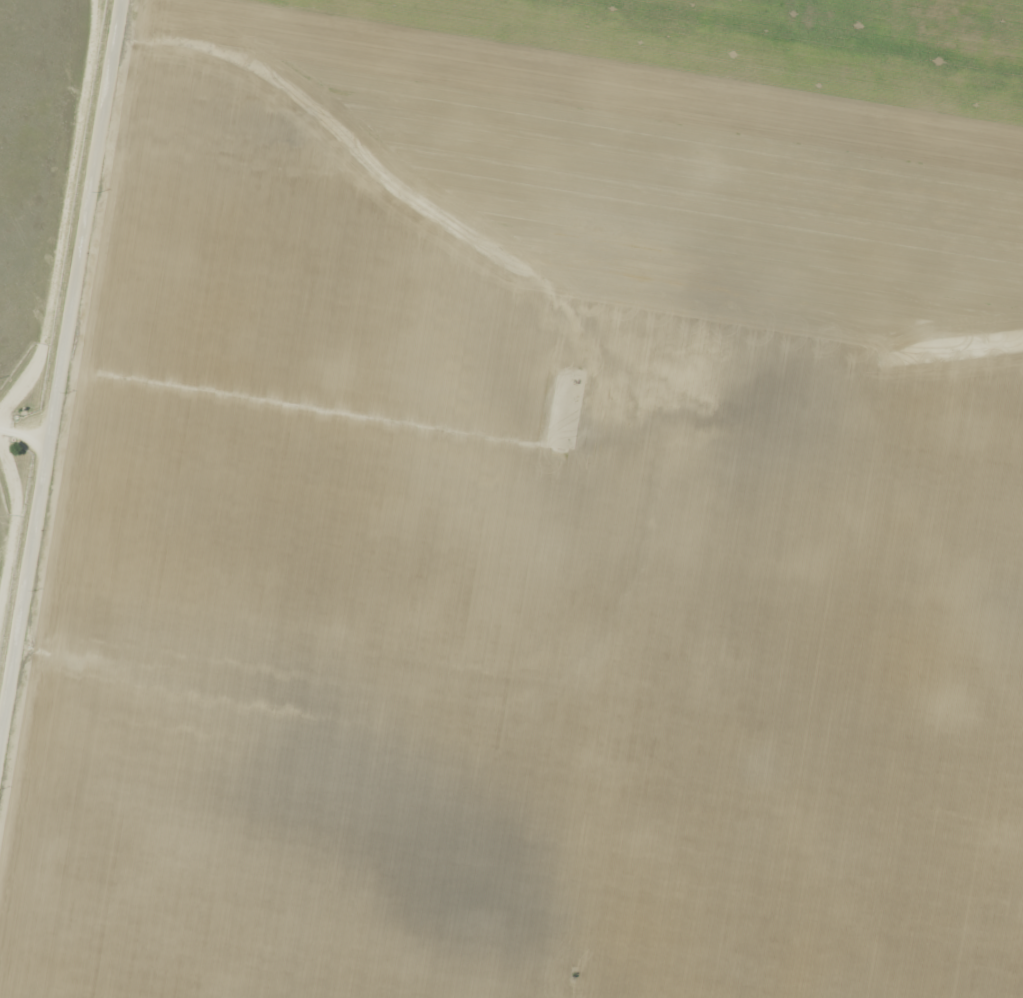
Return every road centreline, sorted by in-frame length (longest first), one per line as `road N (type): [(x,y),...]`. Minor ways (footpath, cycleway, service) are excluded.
road 1 (residential): [(1022,159),(107,12)]
road 2 (residential): [(0,699),(109,0)]

